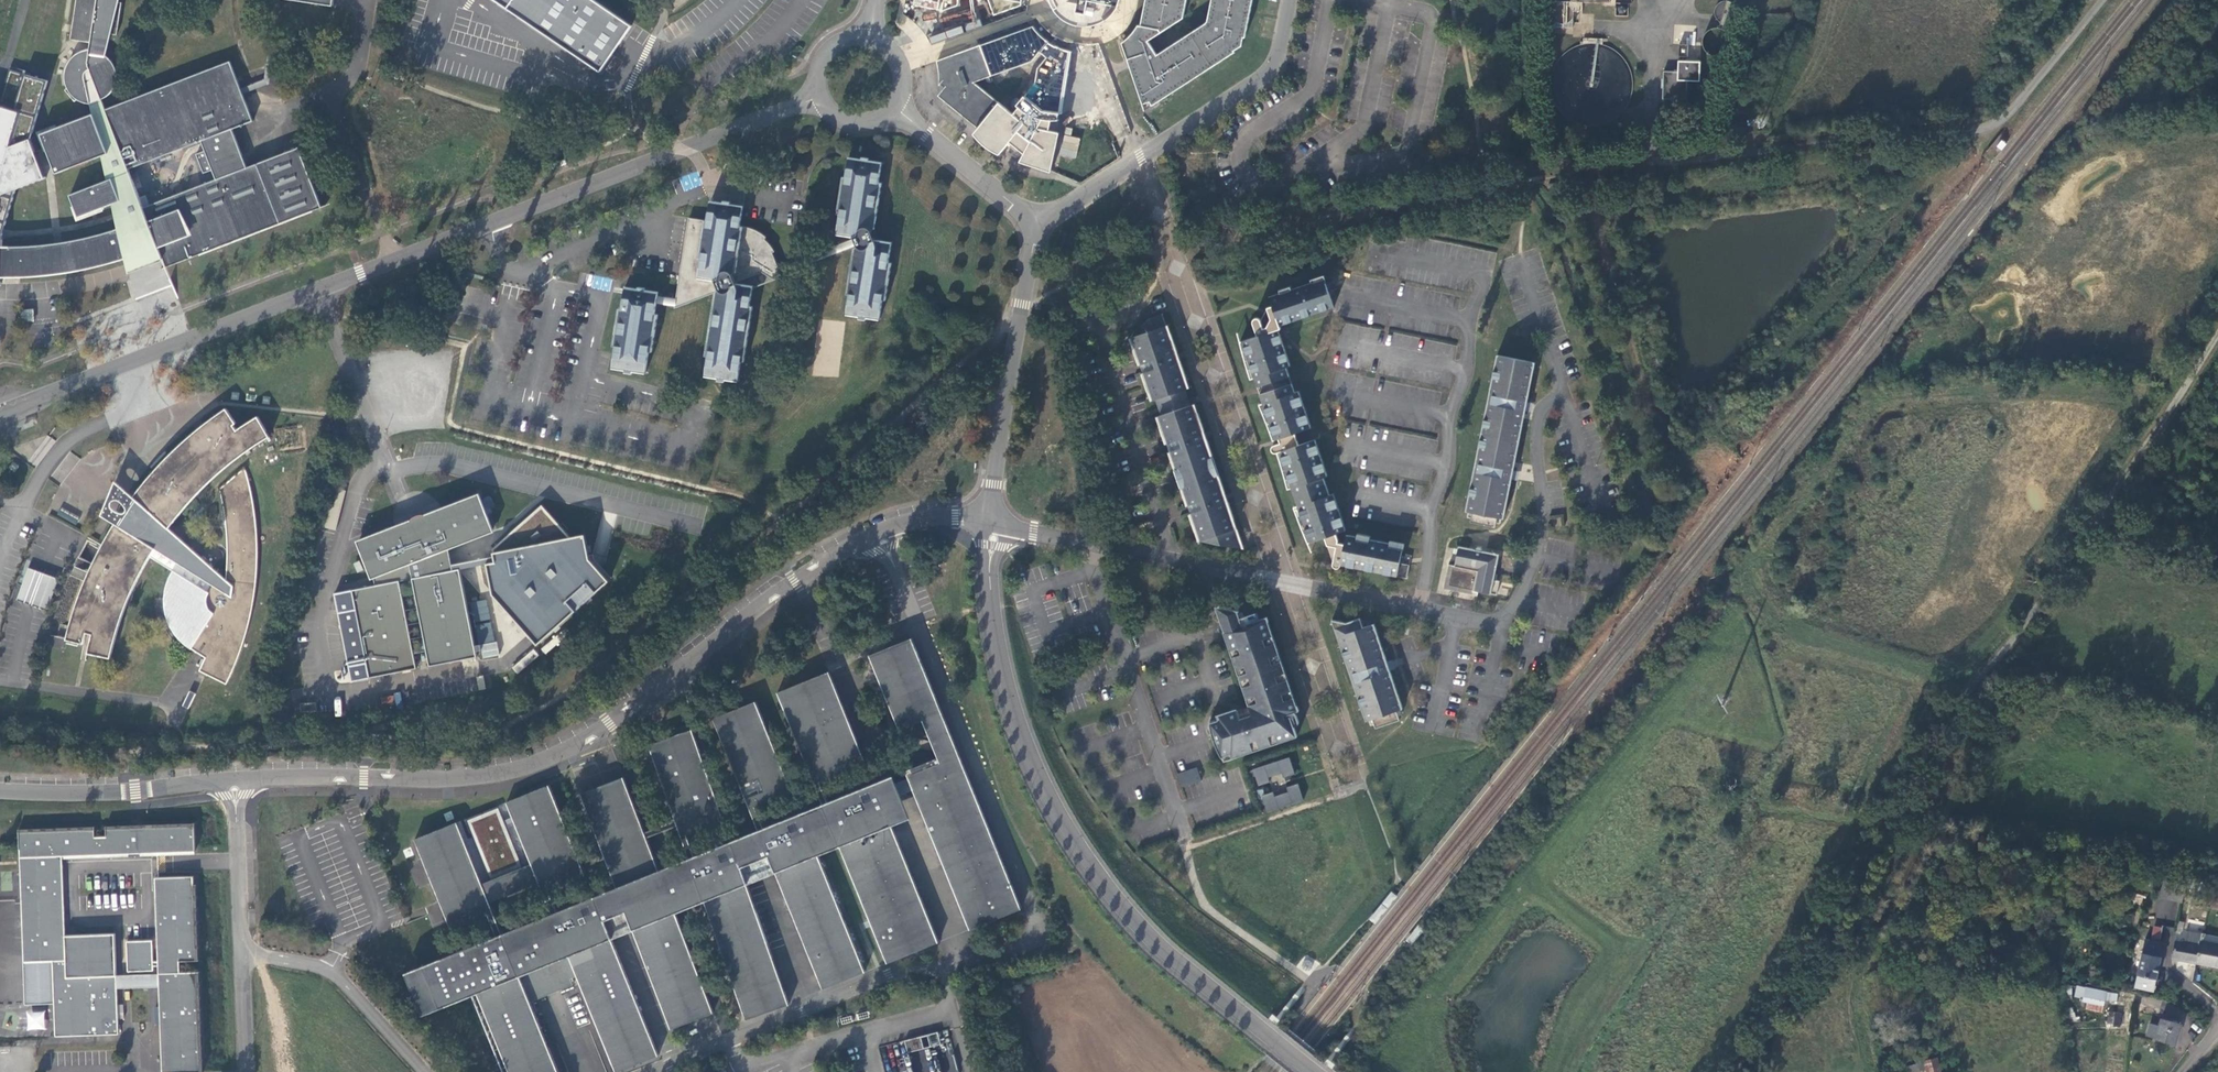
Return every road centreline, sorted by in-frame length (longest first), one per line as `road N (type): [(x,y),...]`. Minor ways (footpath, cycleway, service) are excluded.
road 1 (tertiary): [(821,96),(0,414)]
road 2 (track): [(1737,1071),(2217,333)]
road 3 (unclassified): [(660,1071),(801,1015),(1040,941),(882,532)]
road 4 (tertiary): [(237,780),(453,780),(540,763),(605,728),(792,583),(882,532)]
road 5 (tertiary): [(992,524),(990,575),(1006,687),(1068,829),(1141,927),(1315,1071)]
road 6 (track): [(2103,0),(2010,114),(1987,129),(1668,163)]
road 7 (unclassified): [(1091,545),(1501,625)]
road 8 (residential): [(1501,625),(1545,560),(1536,441),(1539,412),(1560,387),(1518,256)]
road 9 (tertiary): [(1036,223),(1265,76),(1278,56),(1292,0)]
road 10 (residential): [(1091,545),(1092,571),(1187,848)]
road 11 (tertiary): [(1036,223),(992,524)]
road 12 (tertiary): [(0,792),(80,794),(237,780)]
road 13 (unclassified): [(244,956),(314,965),(343,980),(428,1071)]
road 14 (tertiary): [(894,109),(1036,223)]
road 15 (unclassified): [(237,780),(244,956)]
road 16 (residential): [(901,61),(1038,13),(1037,0)]
road 17 (track): [(2103,513),(2217,553)]

